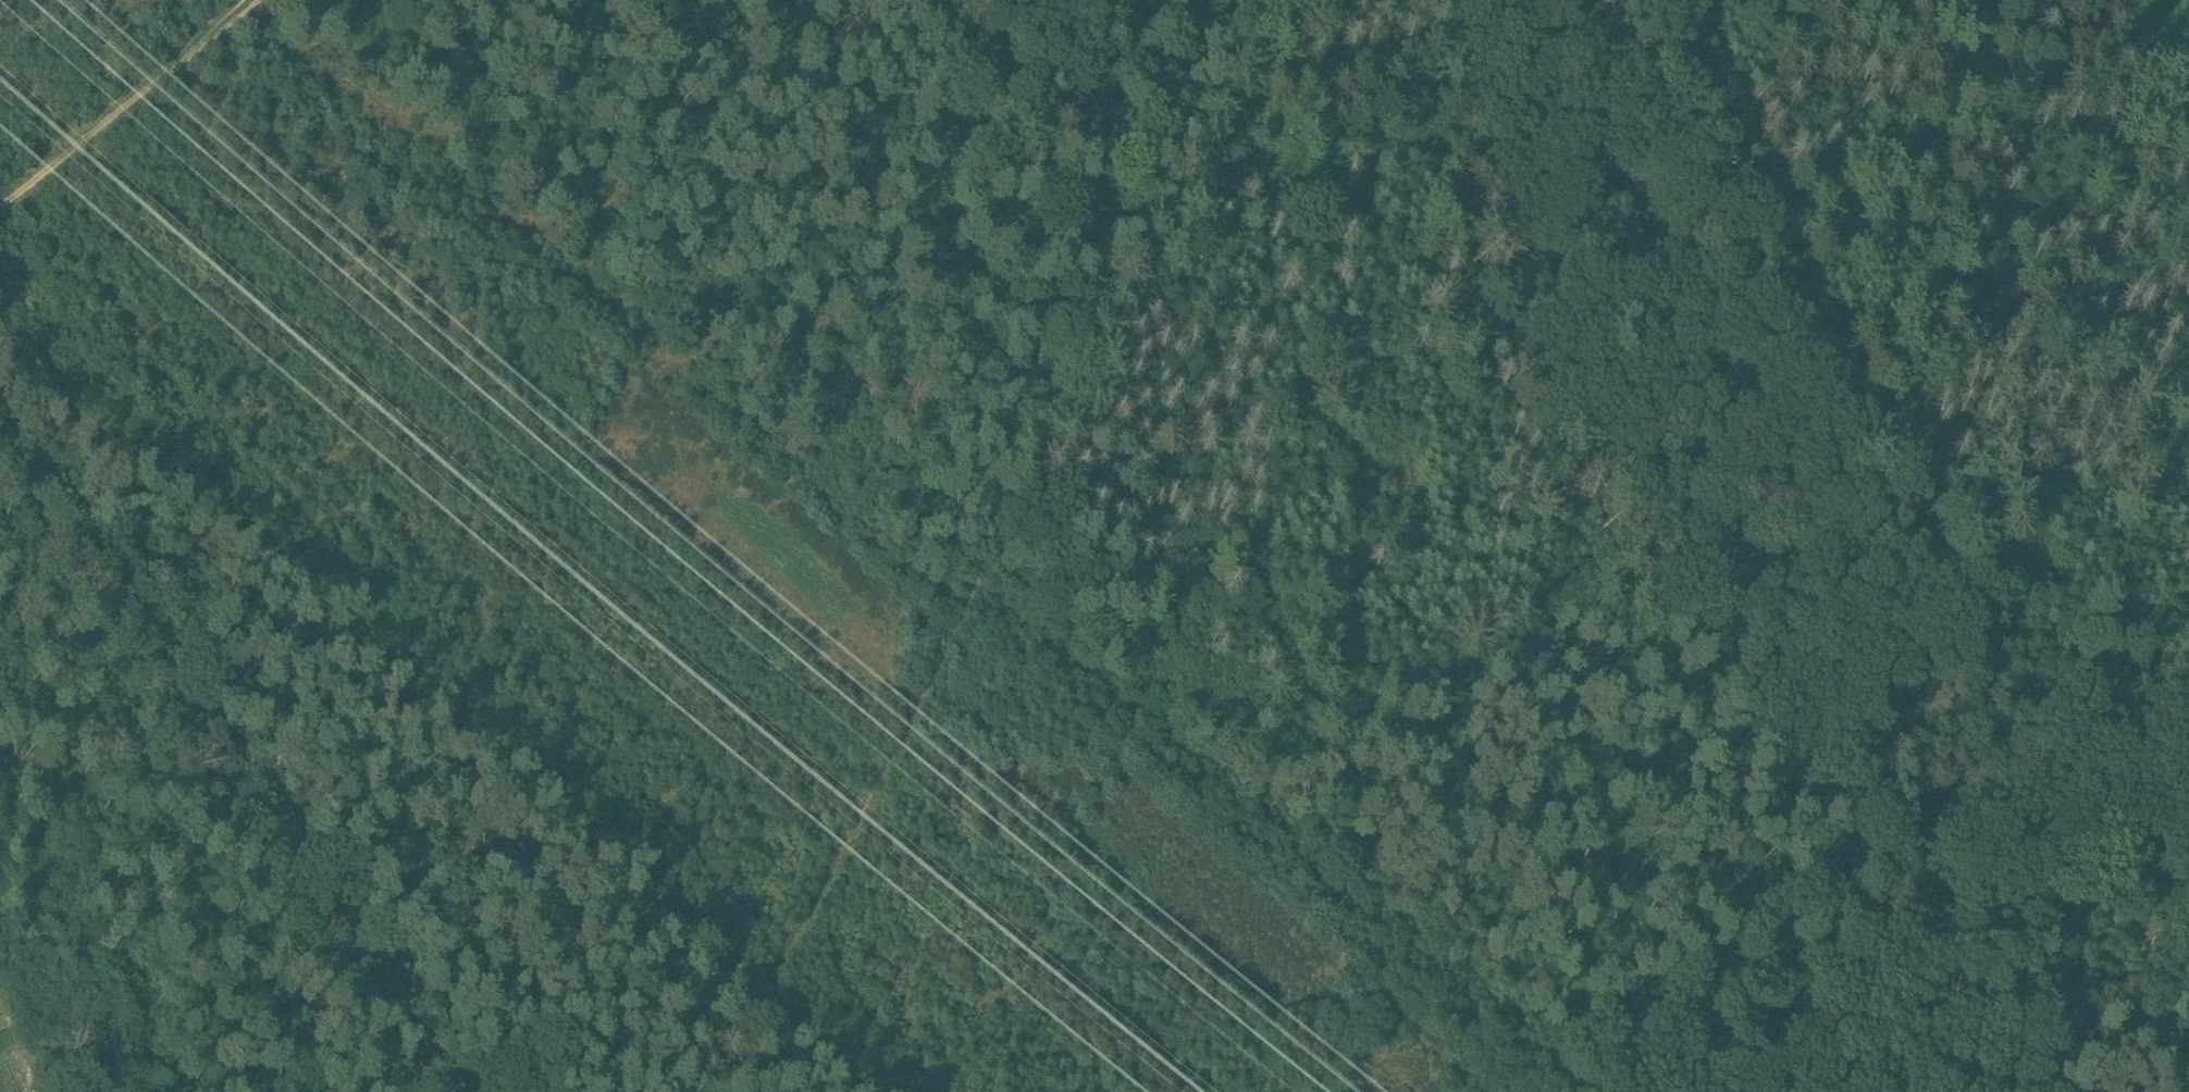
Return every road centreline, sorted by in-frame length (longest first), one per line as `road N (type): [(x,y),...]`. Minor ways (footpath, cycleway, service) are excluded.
road 1 (track): [(446,1091),(179,709),(0,433)]
road 2 (track): [(0,208),(180,42),(243,0)]

